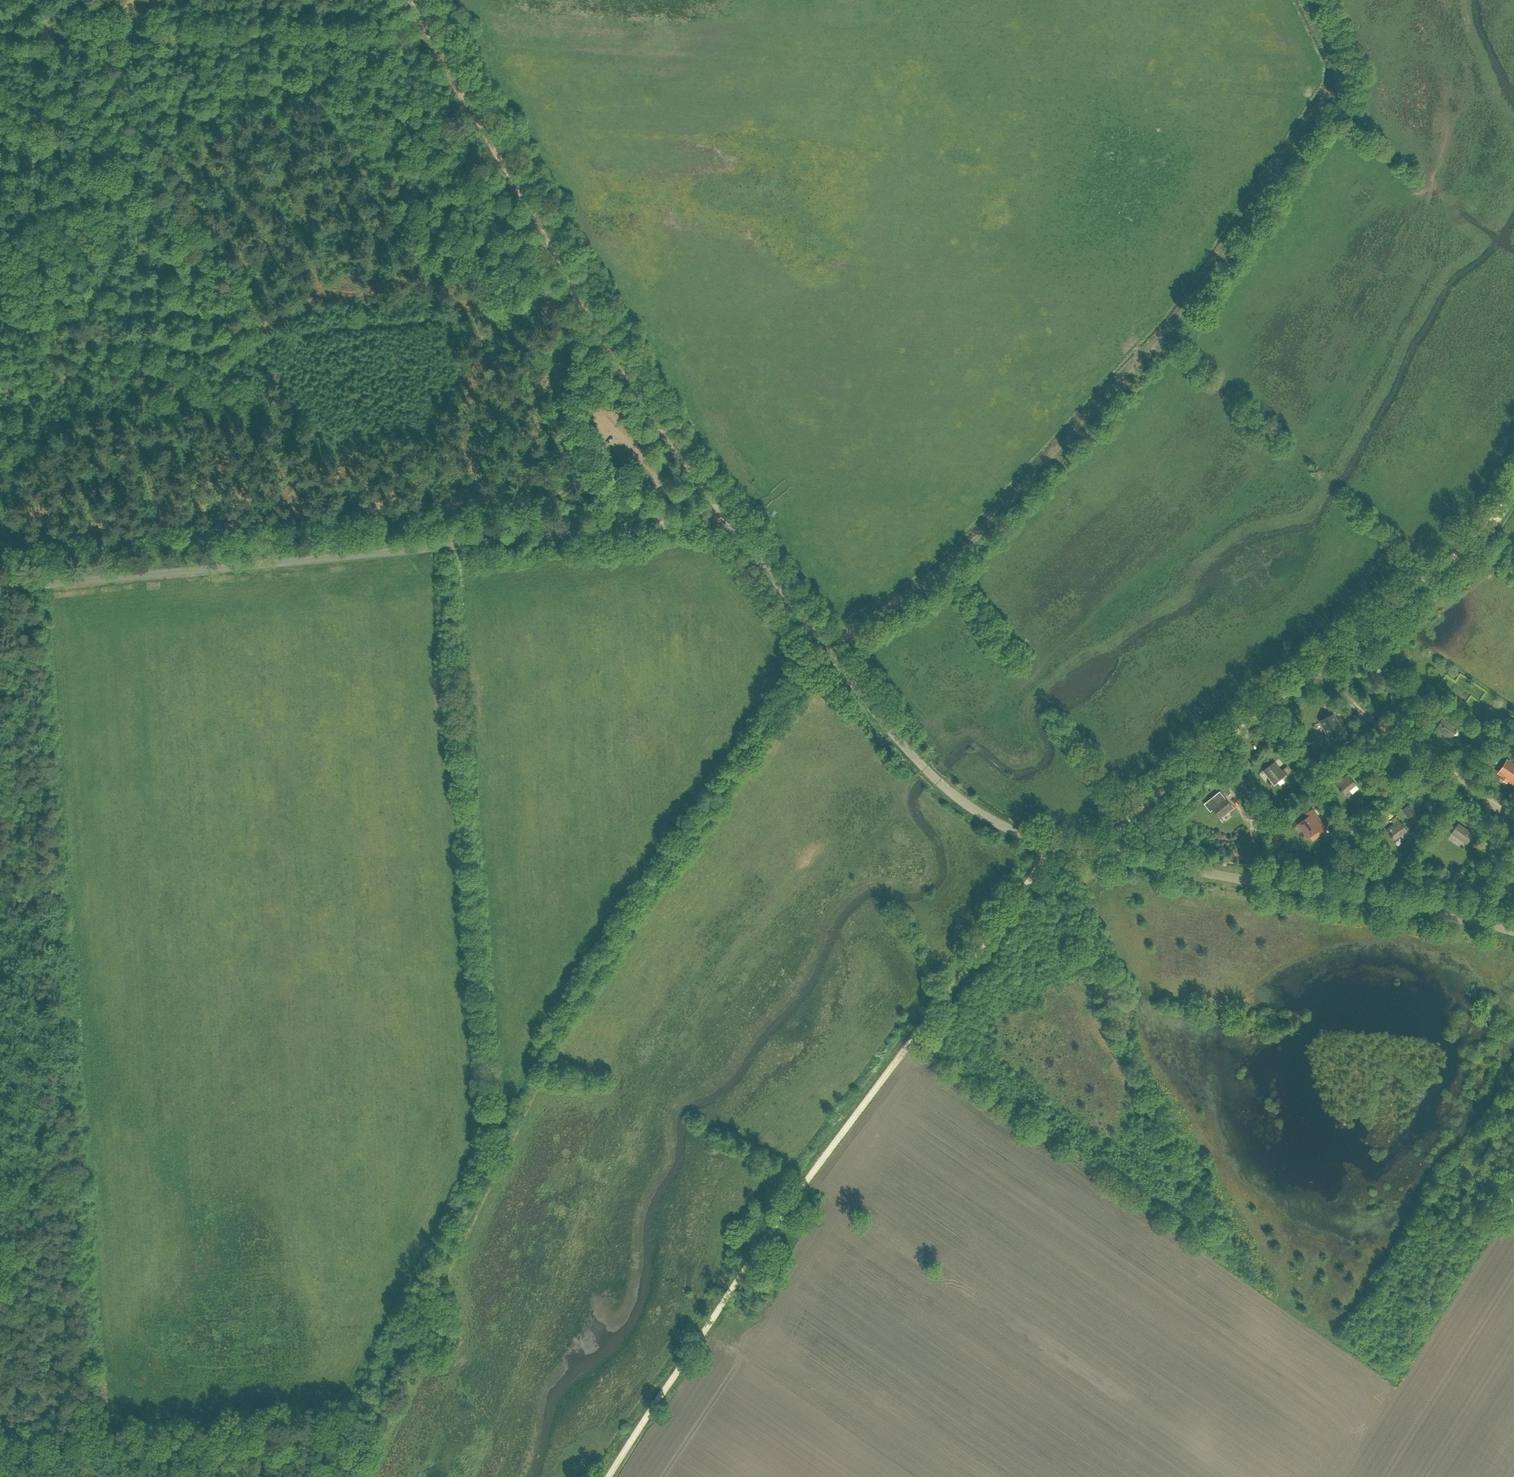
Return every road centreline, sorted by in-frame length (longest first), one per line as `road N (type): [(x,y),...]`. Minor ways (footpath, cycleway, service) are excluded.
road 1 (unclassified): [(1053,845),(1019,835),(940,783),(878,716),(746,539),(713,521),(0,588)]
road 2 (track): [(825,646),(949,565),(1163,335),(1342,76),(1309,0)]
road 3 (unclassified): [(609,1476),(805,1180),(1053,845)]
road 4 (track): [(728,524),(578,299),(409,0)]
road 5 (track): [(433,46),(0,38)]
road 6 (unclassified): [(1513,930),(1112,855)]
road 7 (unclassified): [(1318,668),(1129,819),(1112,855)]
road 8 (track): [(1513,493),(1484,535),(1318,668)]
road 9 (track): [(1513,814),(1341,695),(1318,668)]

